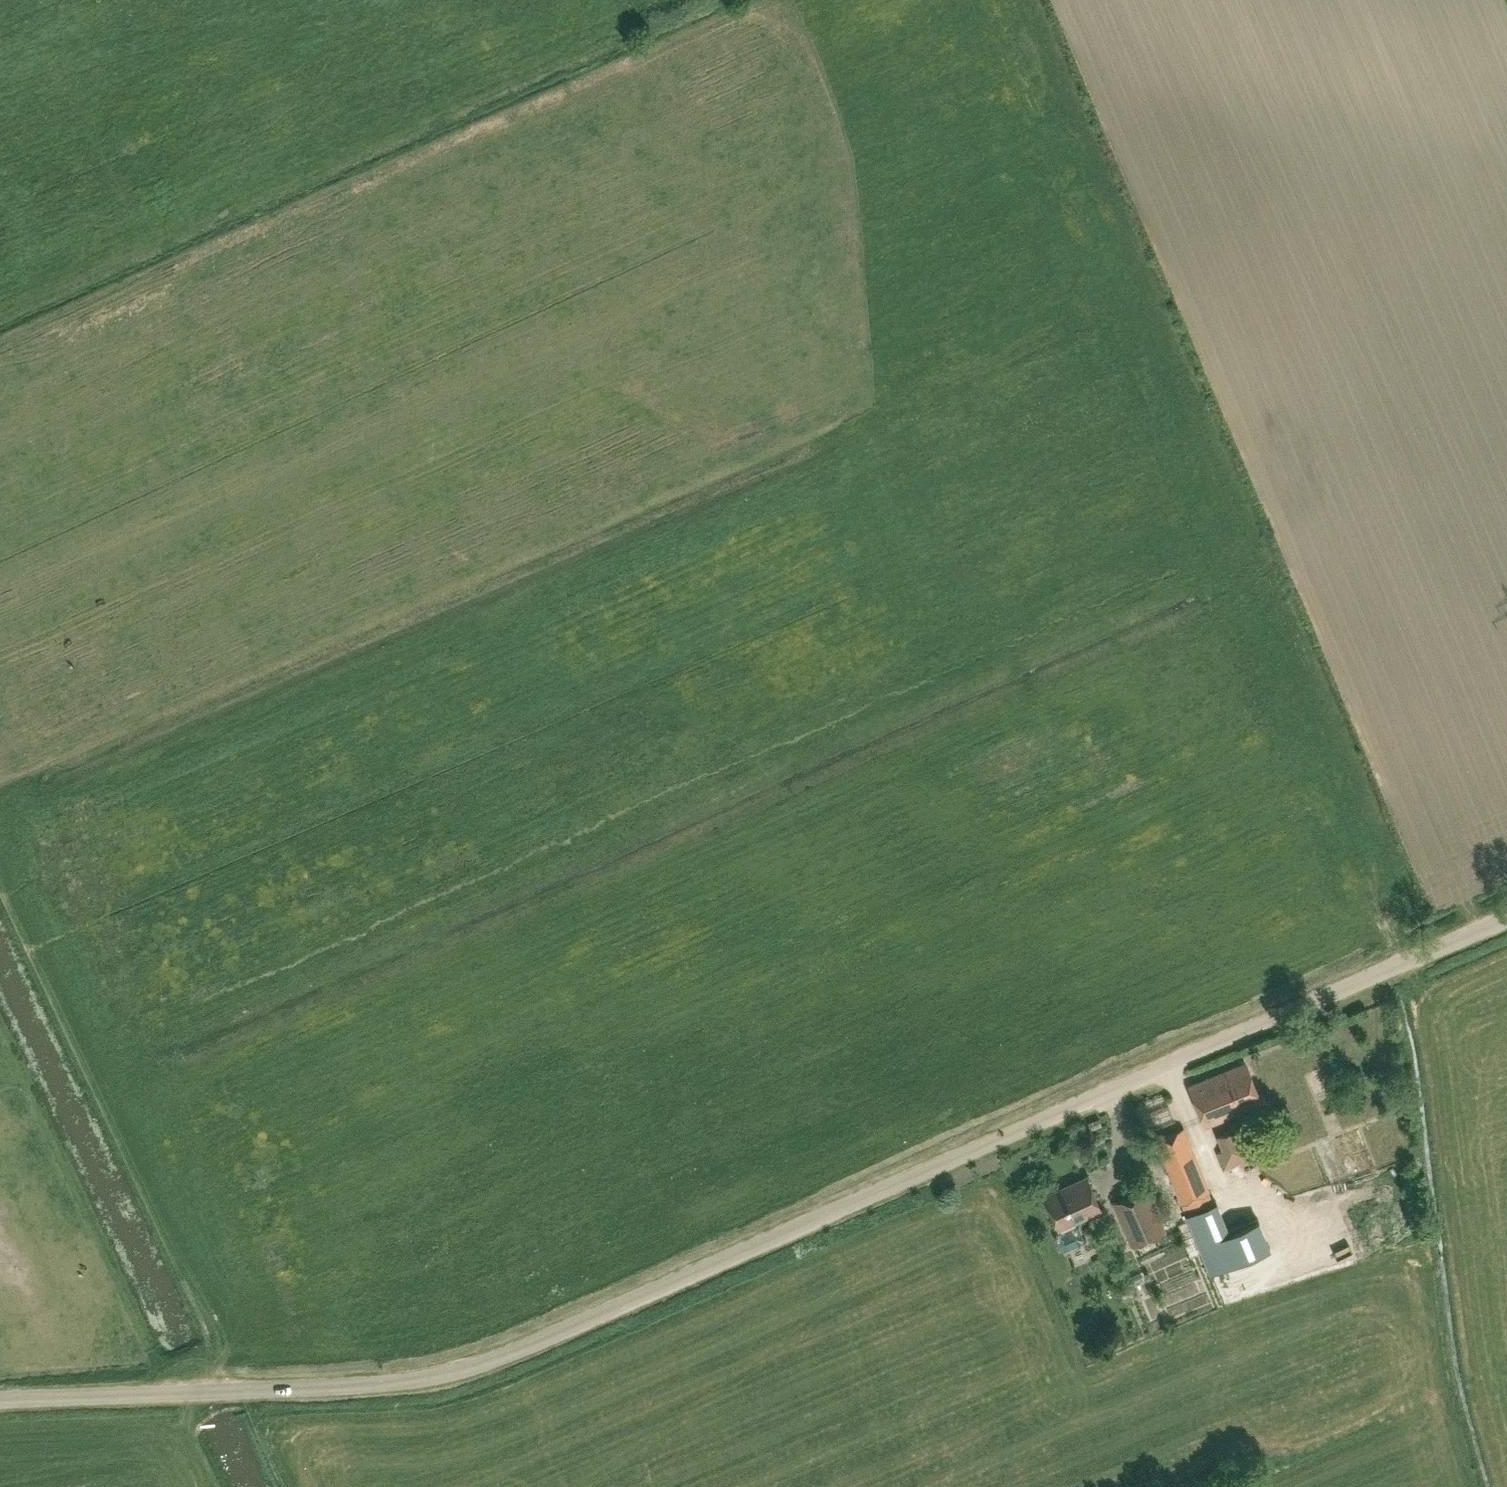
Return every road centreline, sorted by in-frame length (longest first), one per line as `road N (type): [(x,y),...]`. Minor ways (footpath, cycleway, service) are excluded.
road 1 (unclassified): [(0,1399),(346,1387),(474,1365),(1506,917)]

